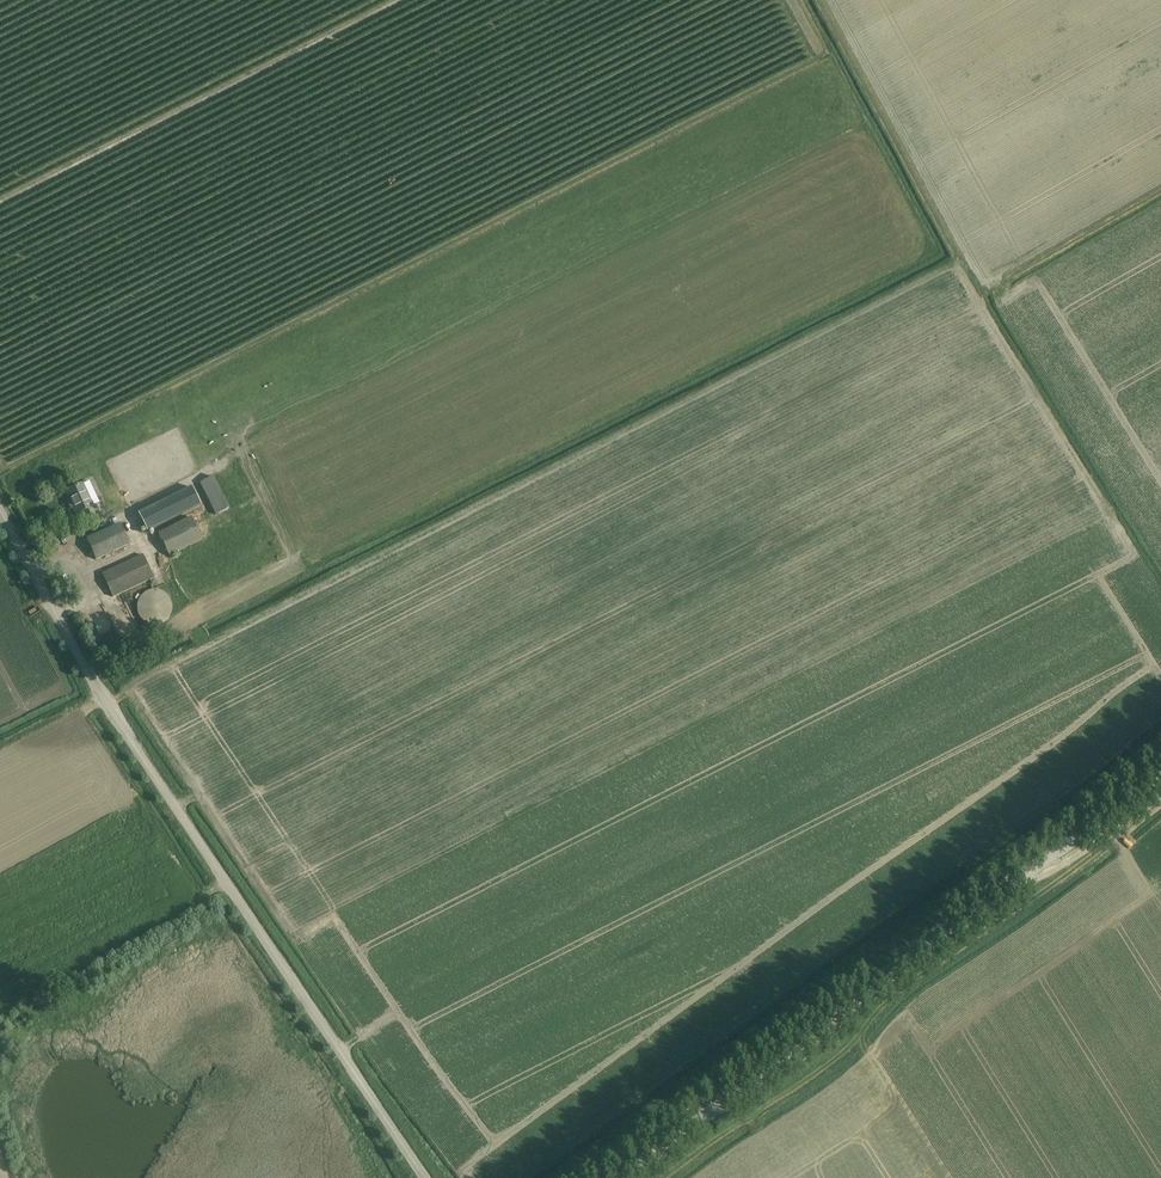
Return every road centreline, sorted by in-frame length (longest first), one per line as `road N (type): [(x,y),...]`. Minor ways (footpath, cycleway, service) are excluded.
road 1 (unclassified): [(423,1177),(90,664),(0,504)]
road 2 (tertiary): [(641,1177),(1160,778)]

